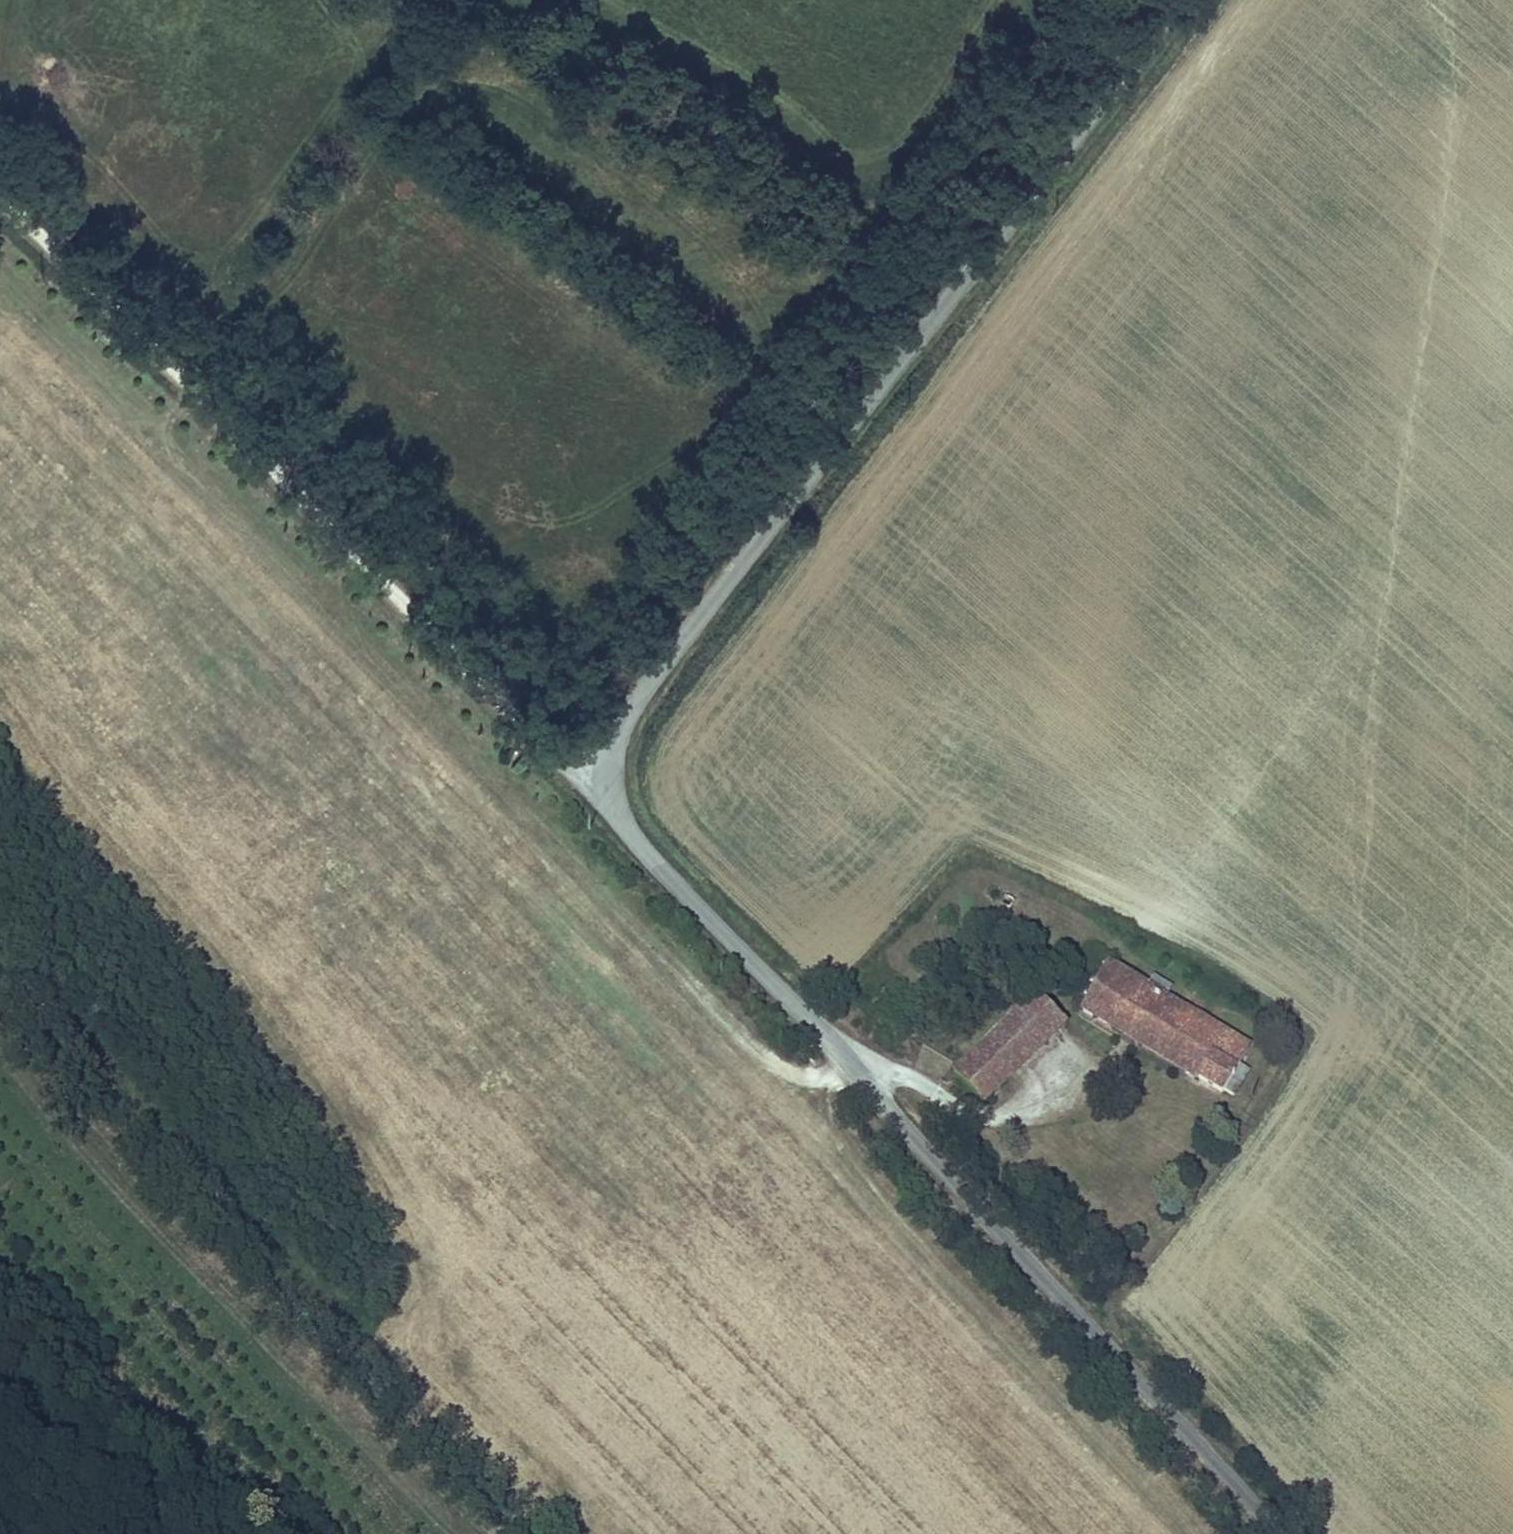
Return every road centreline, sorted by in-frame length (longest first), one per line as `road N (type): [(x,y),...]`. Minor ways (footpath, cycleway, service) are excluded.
road 1 (tertiary): [(1169,0),(623,715),(607,766),(627,828),(1285,1533)]

